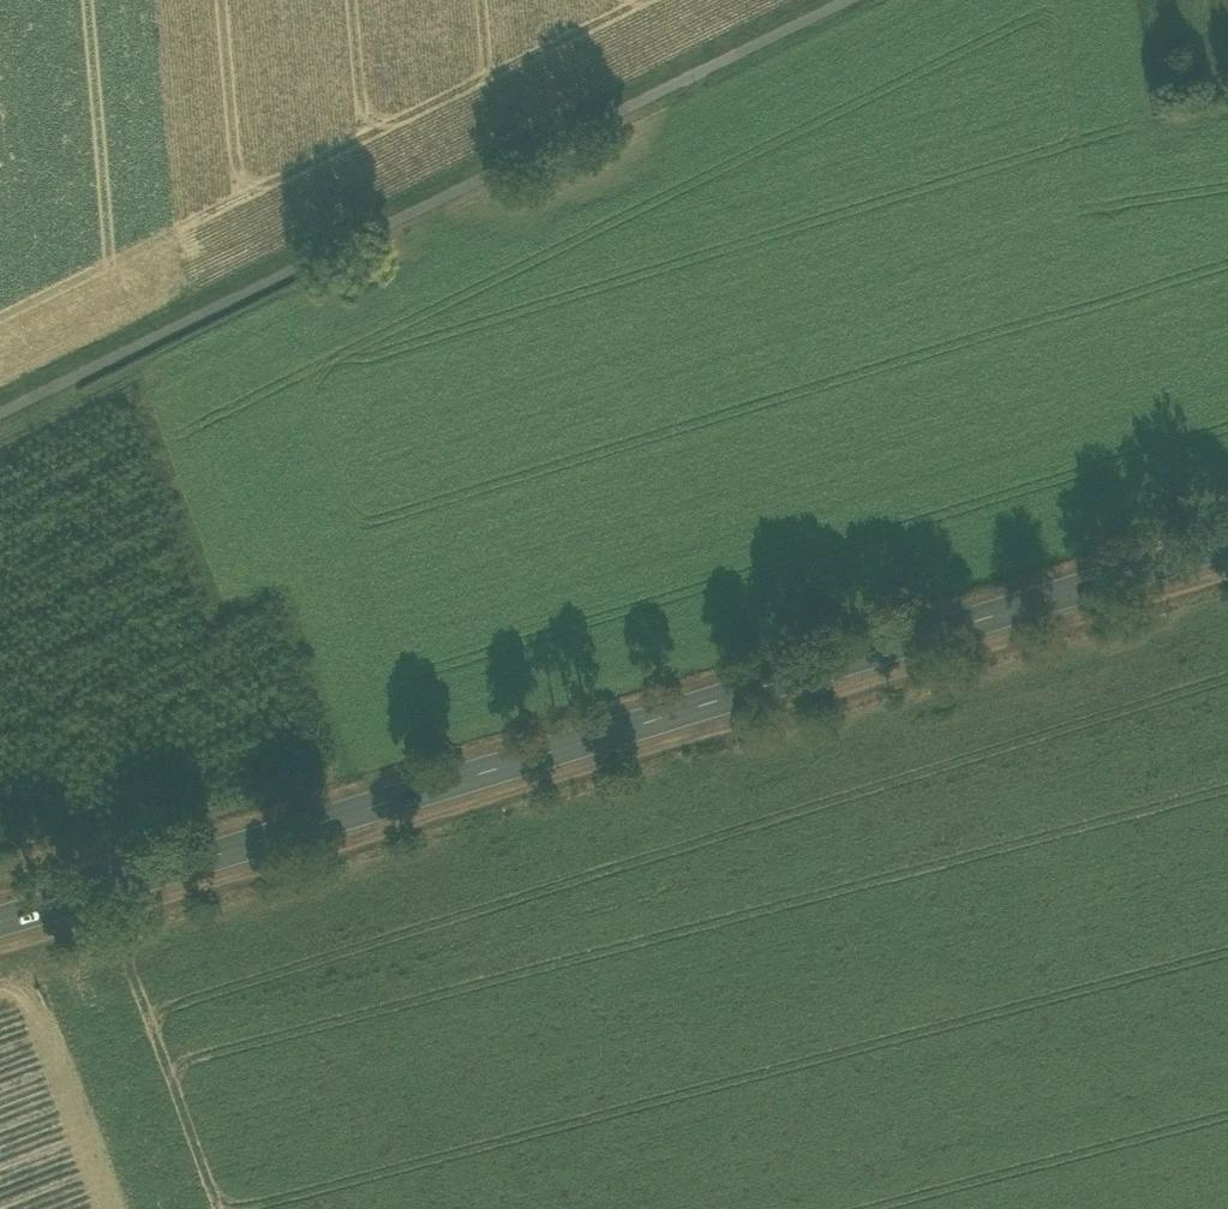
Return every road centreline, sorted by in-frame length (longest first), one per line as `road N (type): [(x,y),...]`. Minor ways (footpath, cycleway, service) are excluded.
road 1 (secondary): [(1227,549),(0,921)]

